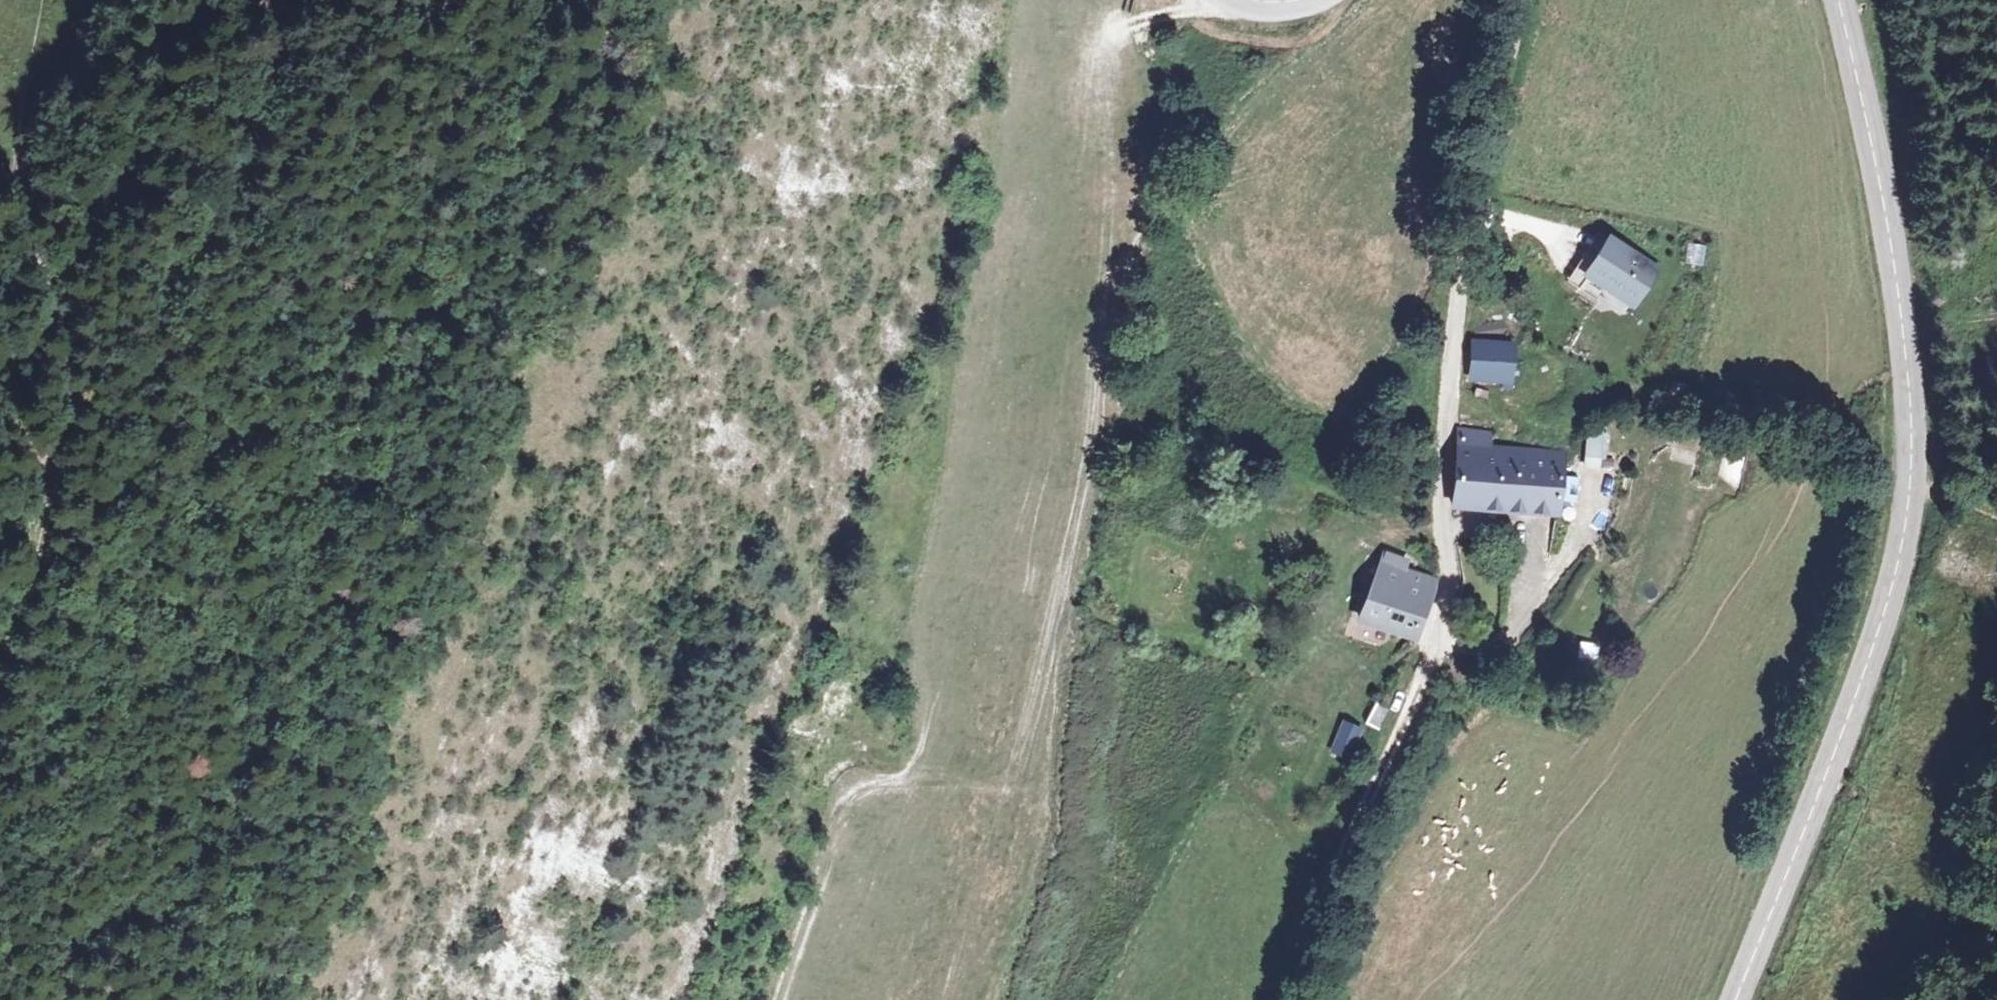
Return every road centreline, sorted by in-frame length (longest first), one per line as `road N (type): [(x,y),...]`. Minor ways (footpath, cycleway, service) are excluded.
road 1 (tertiary): [(1841,0),(1906,324),(1913,421),(1908,516),(1882,624),(1738,999)]
road 2 (residential): [(1443,561),(1440,452),(1457,291),(1517,0)]
road 3 (track): [(1289,999),(1437,650),(1443,561)]

